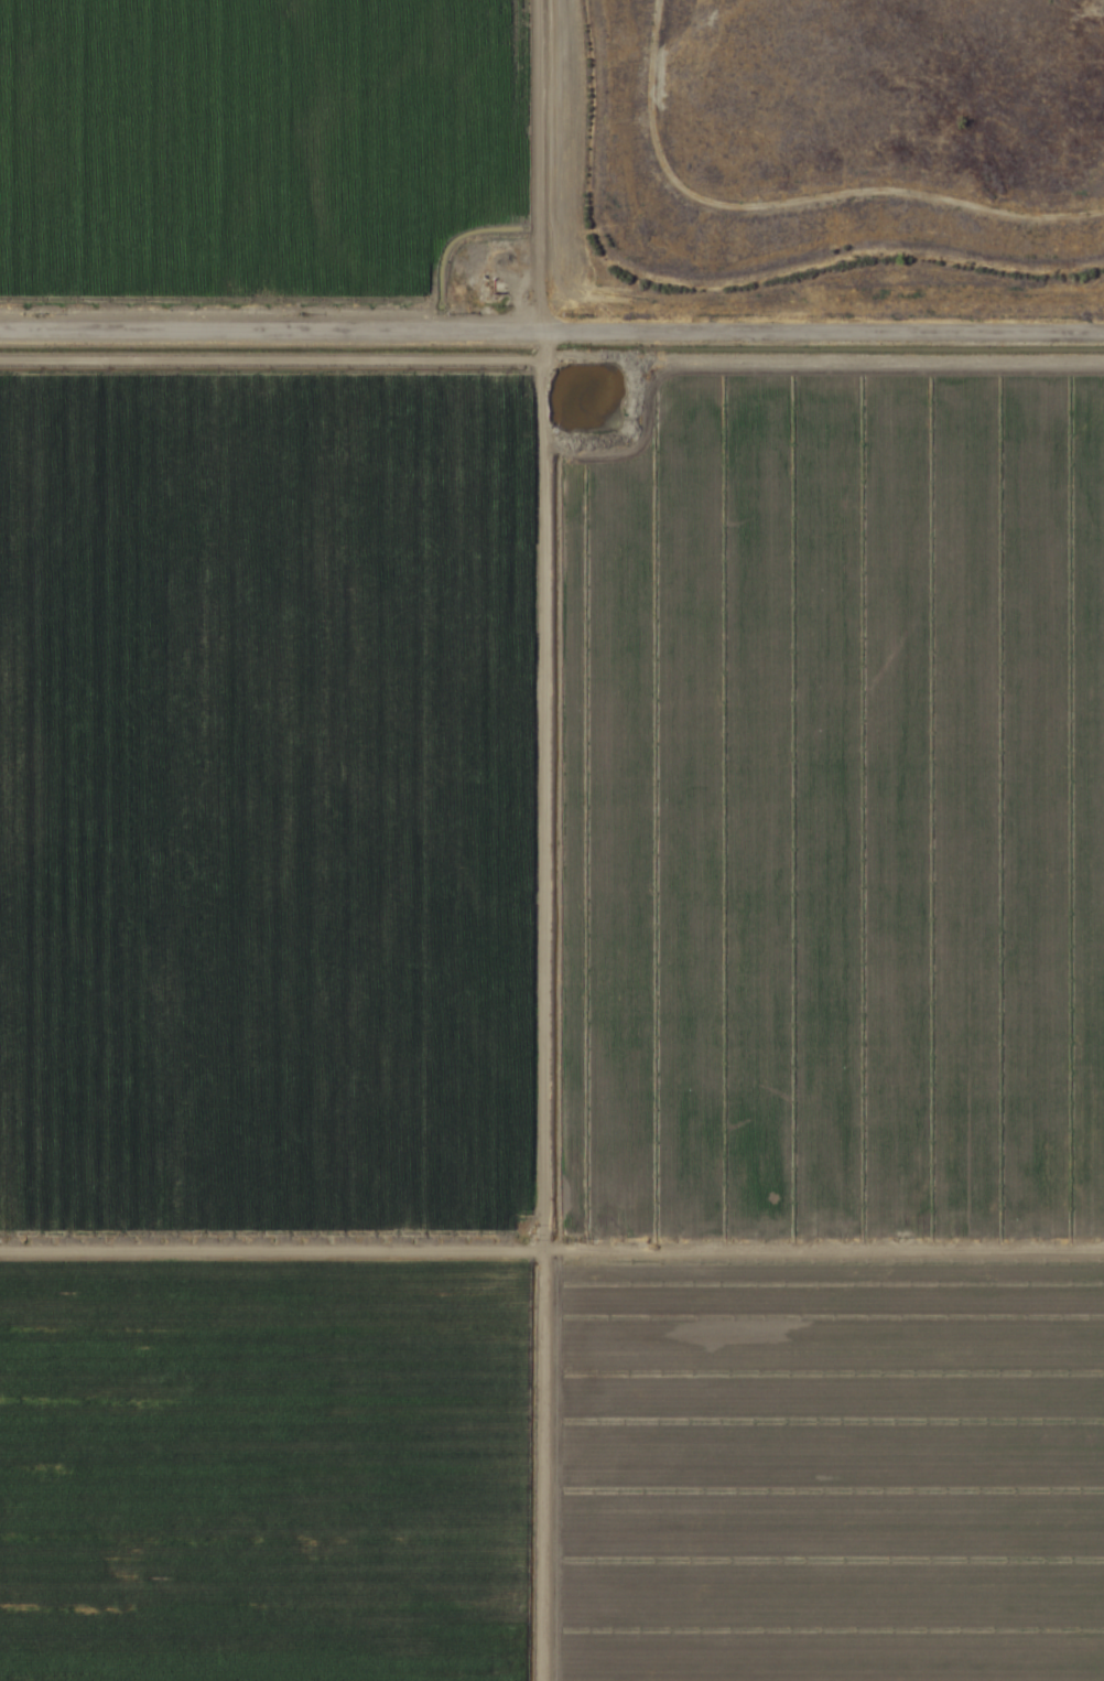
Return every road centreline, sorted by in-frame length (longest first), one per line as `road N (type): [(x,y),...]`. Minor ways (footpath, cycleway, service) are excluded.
road 1 (residential): [(0,333),(1103,329)]

